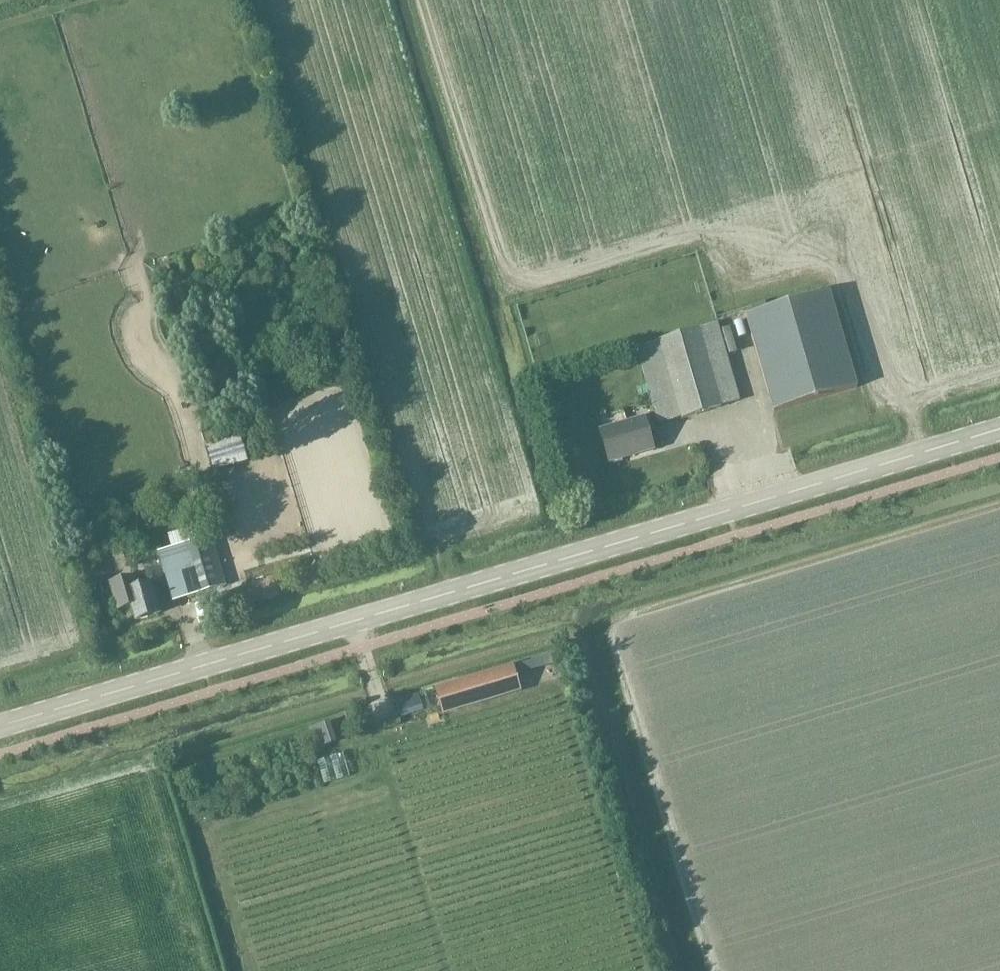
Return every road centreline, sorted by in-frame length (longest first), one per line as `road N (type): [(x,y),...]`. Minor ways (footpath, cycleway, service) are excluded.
road 1 (tertiary): [(0,730),(999,431)]

